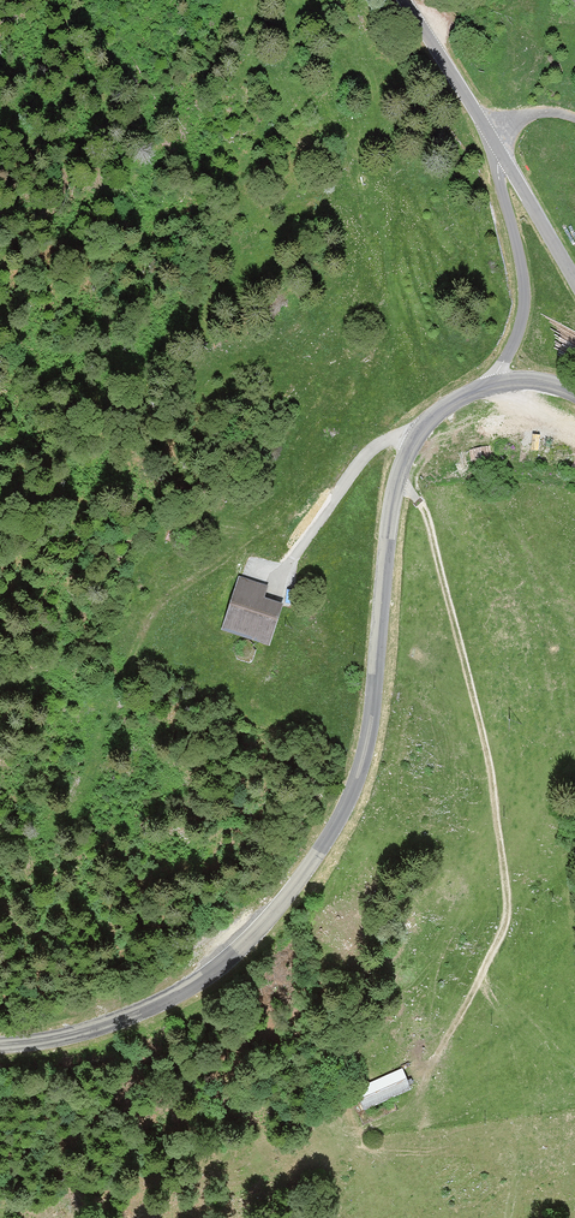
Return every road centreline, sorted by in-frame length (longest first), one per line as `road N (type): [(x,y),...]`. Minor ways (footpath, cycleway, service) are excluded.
road 1 (tertiary): [(0,1045),(77,1037),(184,994),(237,951),(299,879),(344,808),(364,752),(401,466),(435,412),(491,383)]
road 2 (track): [(398,481),(428,522),(488,761),(506,898),(502,935),(428,1074)]
road 3 (tertiary): [(502,154),(497,165),(524,300),(517,334),(491,383)]
road 4 (tertiary): [(403,0),(502,154)]
road 5 (tertiary): [(502,154),(574,281)]

